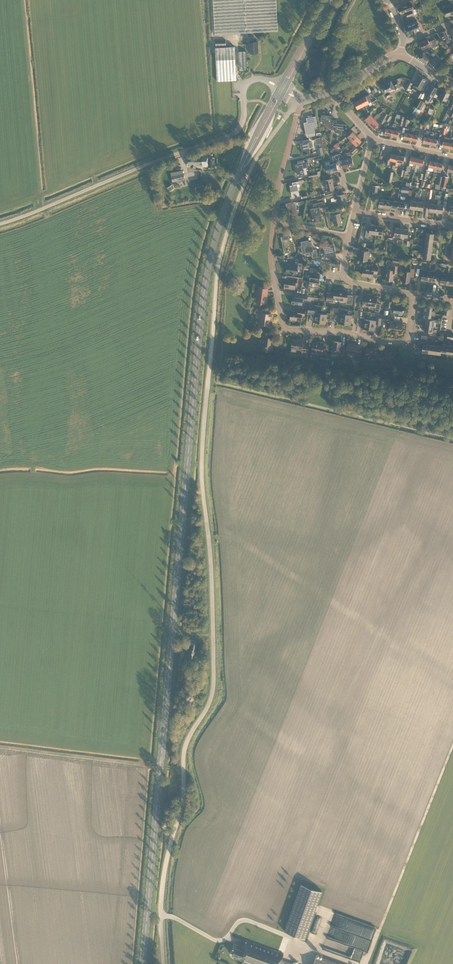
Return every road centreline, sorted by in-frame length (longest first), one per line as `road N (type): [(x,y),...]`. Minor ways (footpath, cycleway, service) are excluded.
road 1 (unclassified): [(162,963),(161,894),(181,810),(184,754),(214,686),(202,462),(216,278),(254,162),(301,98)]
road 2 (primary): [(142,963),(204,293),(242,167)]
road 3 (unclassified): [(0,222),(235,131),(248,83),(279,86)]
road 4 (residential): [(414,294),(405,341),(286,328),(272,269),(274,223)]
road 5 (track): [(364,963),(452,744)]
road 6 (residential): [(274,223),(301,98)]

